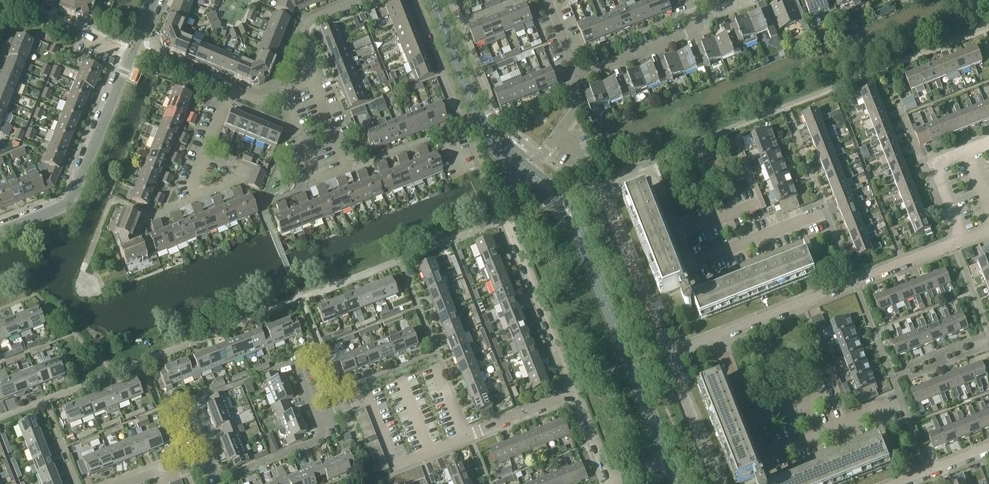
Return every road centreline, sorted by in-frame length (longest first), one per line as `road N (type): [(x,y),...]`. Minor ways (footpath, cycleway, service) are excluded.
road 1 (tertiary): [(669,464),(573,220),(486,135),(430,0)]
road 2 (residential): [(318,417),(367,398),(395,467),(573,393)]
road 3 (residential): [(669,359),(964,244)]
road 4 (residential): [(0,231),(70,200),(133,50)]
road 5 (residential): [(312,80),(347,170),(314,183),(282,91)]
road 6 (residential): [(504,221),(573,393)]
road 7 (unclassified): [(604,191),(669,359)]
road 8 (residential): [(578,78),(698,27),(697,17)]
road 9 (residential): [(716,483),(669,359)]

